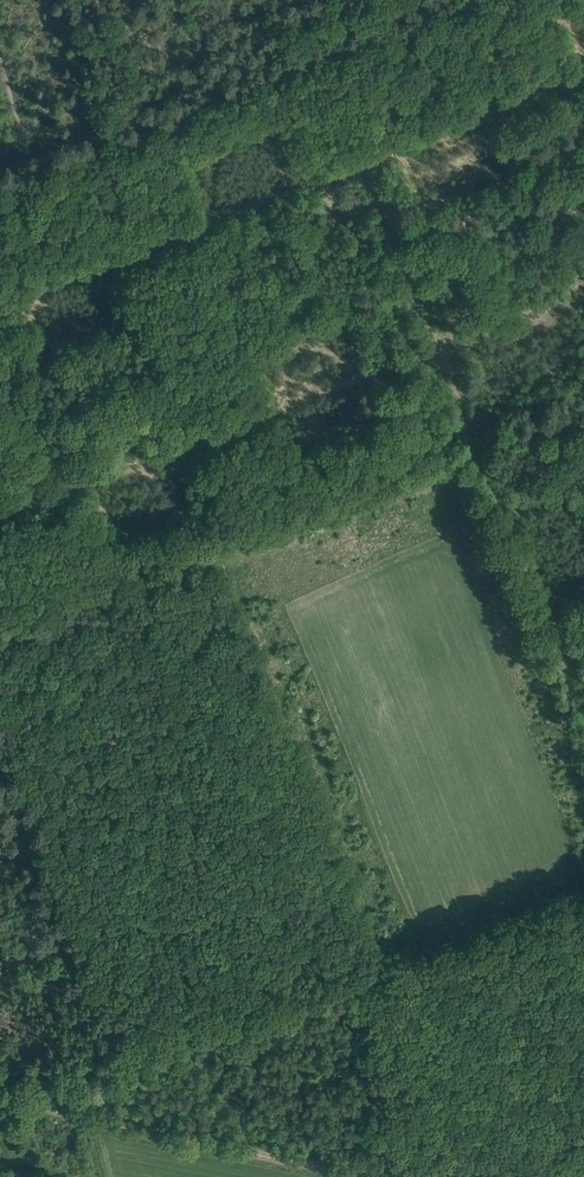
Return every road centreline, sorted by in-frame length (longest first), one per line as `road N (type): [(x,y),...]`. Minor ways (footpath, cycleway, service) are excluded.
road 1 (track): [(583,892),(46,1106)]
road 2 (track): [(0,1104),(358,1176)]
road 3 (track): [(314,42),(59,144)]

